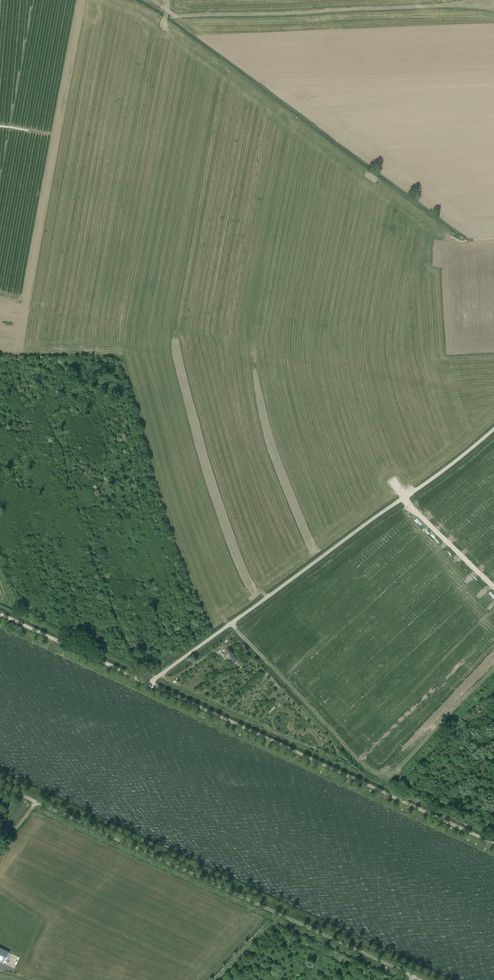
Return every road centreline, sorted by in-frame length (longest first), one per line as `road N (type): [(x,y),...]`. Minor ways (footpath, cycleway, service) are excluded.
road 1 (unclassified): [(149,683),(493,429)]
road 2 (track): [(422,979),(36,802)]
road 3 (track): [(493,843),(149,683)]
road 4 (track): [(167,0),(166,24),(450,235)]
road 5 (unclassified): [(149,683),(0,614)]

